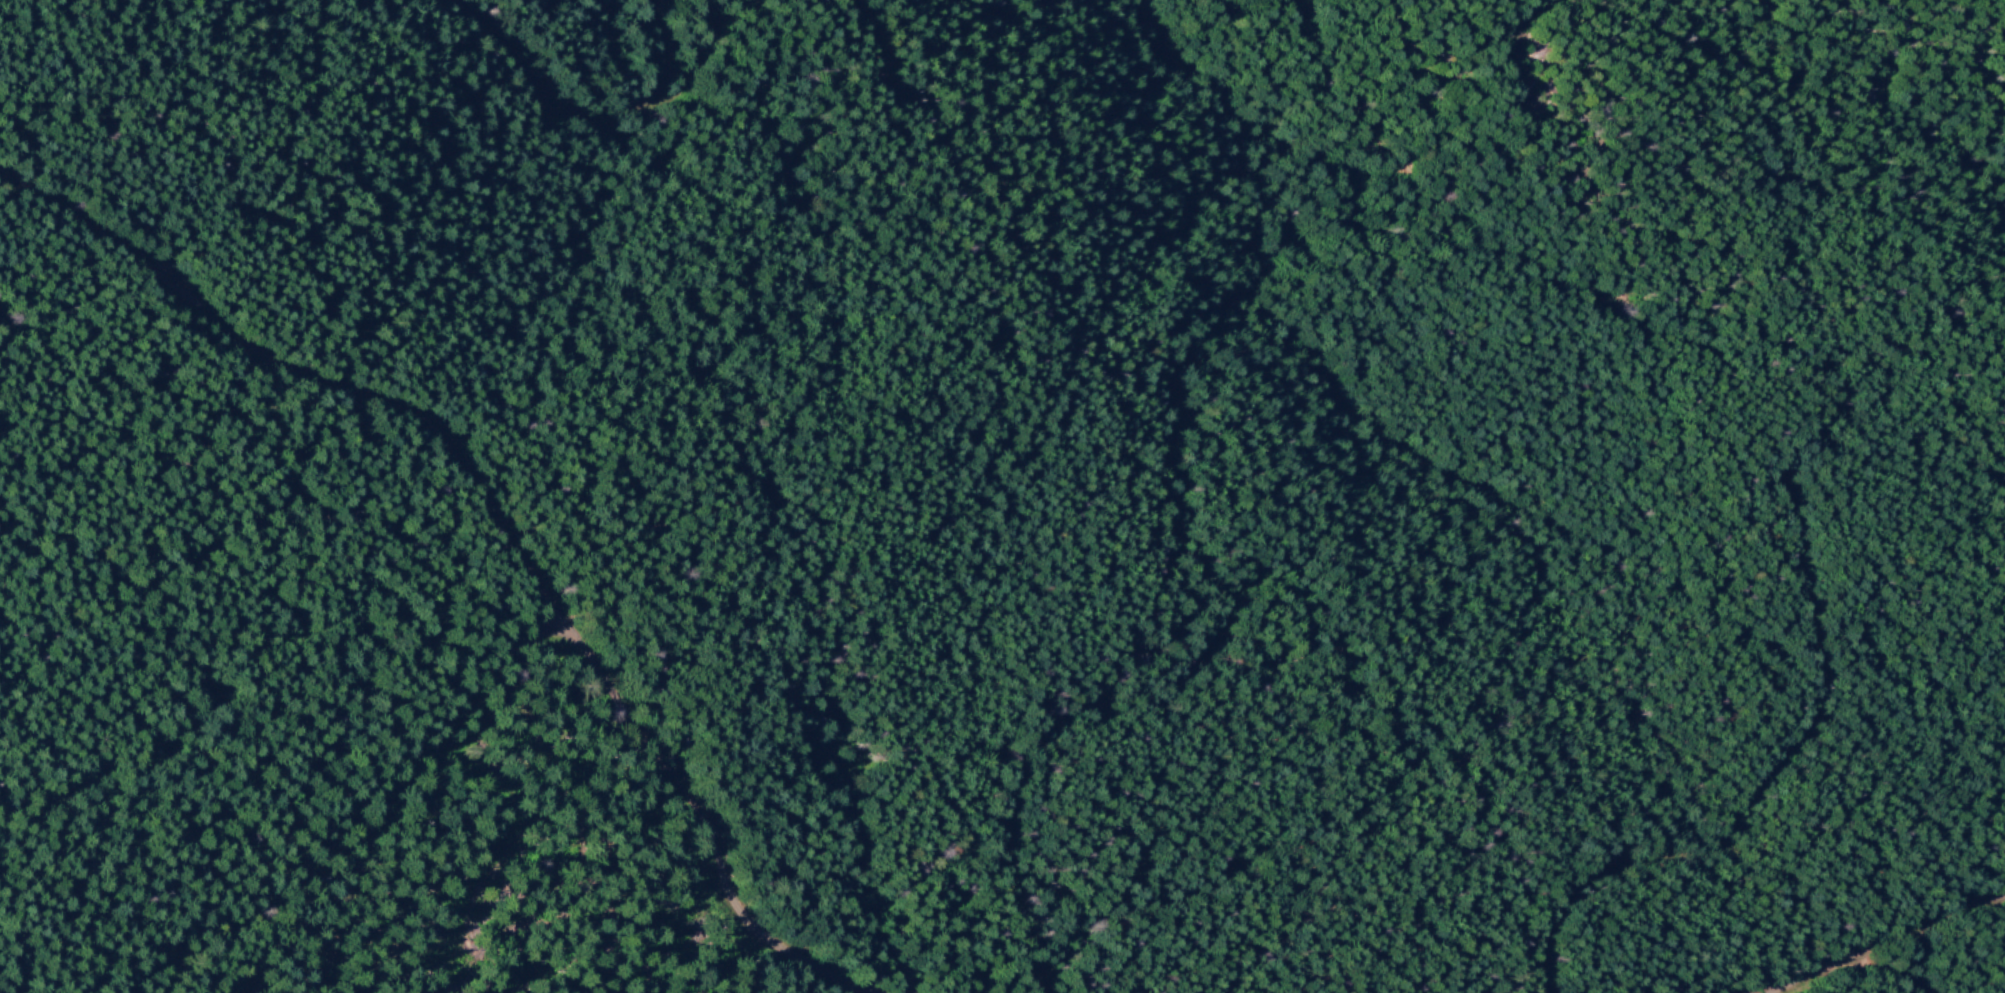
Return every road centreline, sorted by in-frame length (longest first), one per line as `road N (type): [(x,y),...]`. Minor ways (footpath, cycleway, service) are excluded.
road 1 (track): [(776,992),(575,714),(546,708),(517,632),(395,468),(0,140)]
road 2 (track): [(203,992),(441,766),(546,708)]

